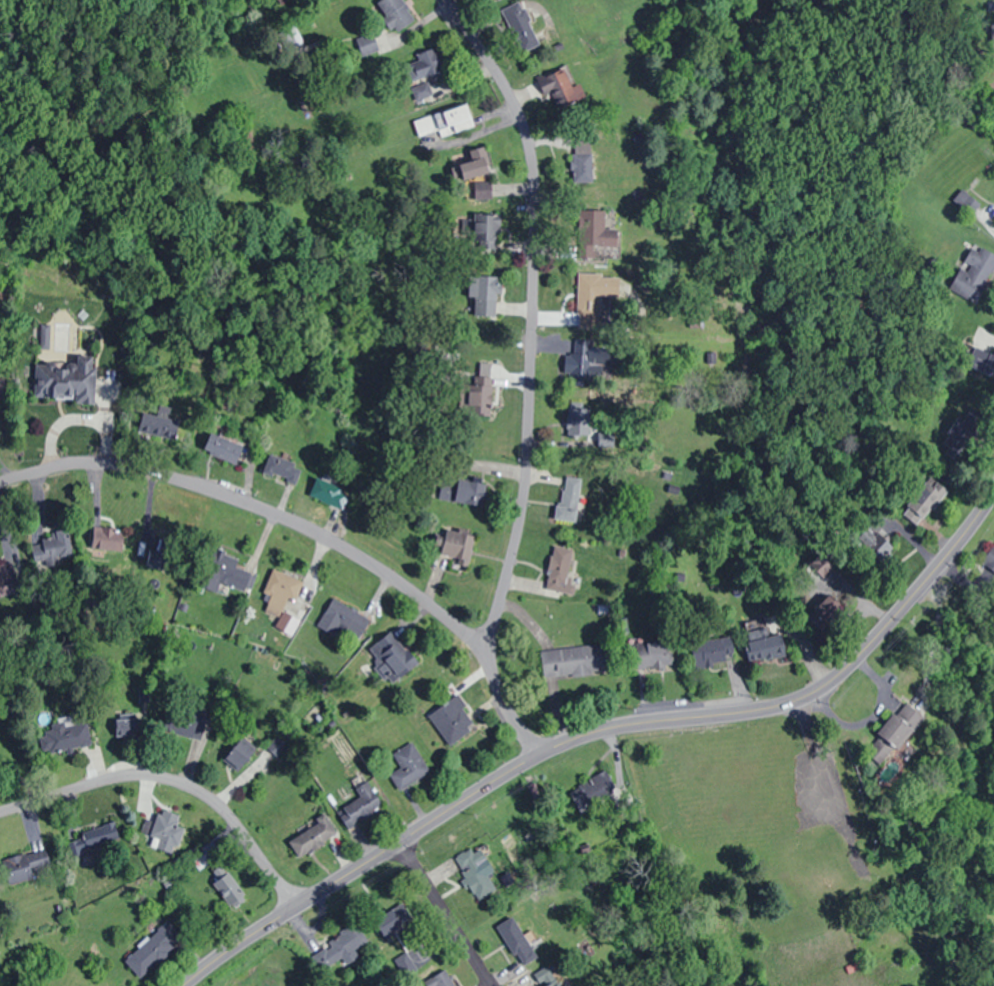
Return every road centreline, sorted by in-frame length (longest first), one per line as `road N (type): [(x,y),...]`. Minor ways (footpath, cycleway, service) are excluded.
road 1 (secondary): [(993,486),(916,592),(817,690),(780,705),(615,728),(562,744),(272,920),(185,985)]
road 2 (residential): [(481,651),(523,489),(533,179),(510,99),(444,0)]
road 3 (residential): [(0,482),(82,464),(121,467),(244,503),(327,539),(420,599),(481,651),(537,757)]
road 4 (residential): [(0,810),(125,774),(171,779),(214,800),(295,907)]
road 5 (residential): [(399,843),(492,985)]

